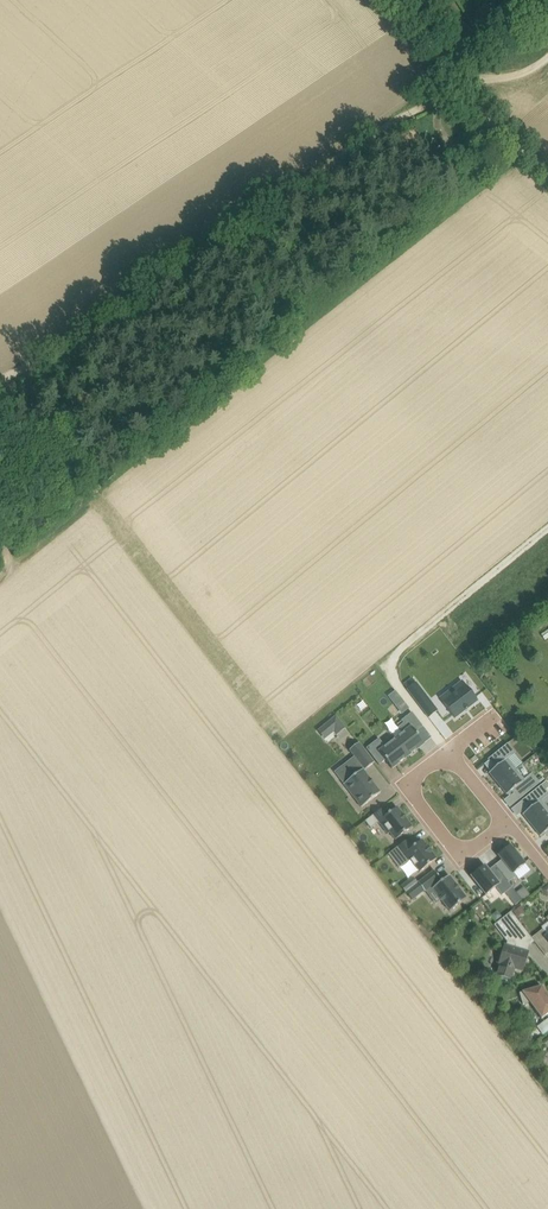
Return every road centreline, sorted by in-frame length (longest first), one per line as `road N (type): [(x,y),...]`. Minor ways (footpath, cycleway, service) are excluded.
road 1 (track): [(0,380),(416,100),(460,83)]
road 2 (unclassified): [(547,175),(473,105),(400,0)]
road 3 (residential): [(451,752),(408,785),(461,857),(508,819)]

